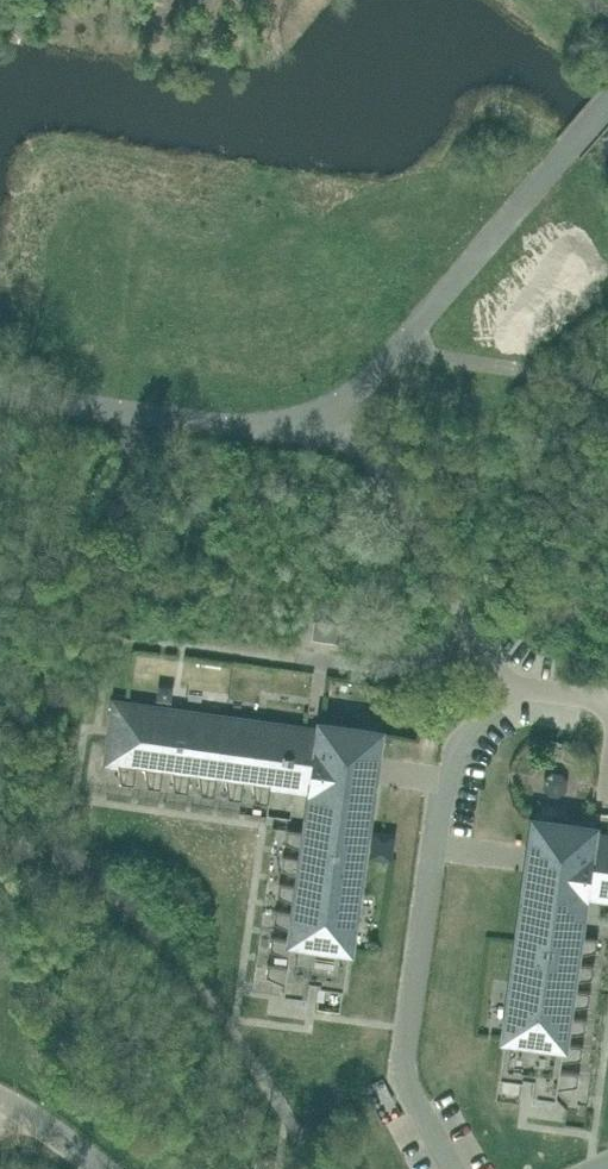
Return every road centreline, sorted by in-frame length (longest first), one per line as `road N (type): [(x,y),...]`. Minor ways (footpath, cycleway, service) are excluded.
road 1 (residential): [(0,393),(219,428),(320,418),(374,379),(607,95)]

